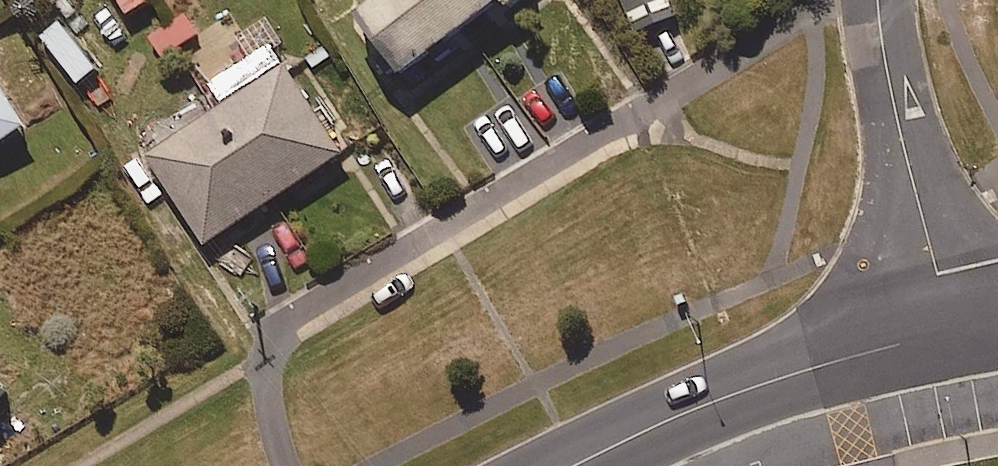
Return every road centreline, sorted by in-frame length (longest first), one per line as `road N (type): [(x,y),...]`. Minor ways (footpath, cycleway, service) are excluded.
road 1 (tertiary): [(571,465),(754,388),(952,330)]
road 2 (residential): [(877,0),(886,77),(952,330)]

